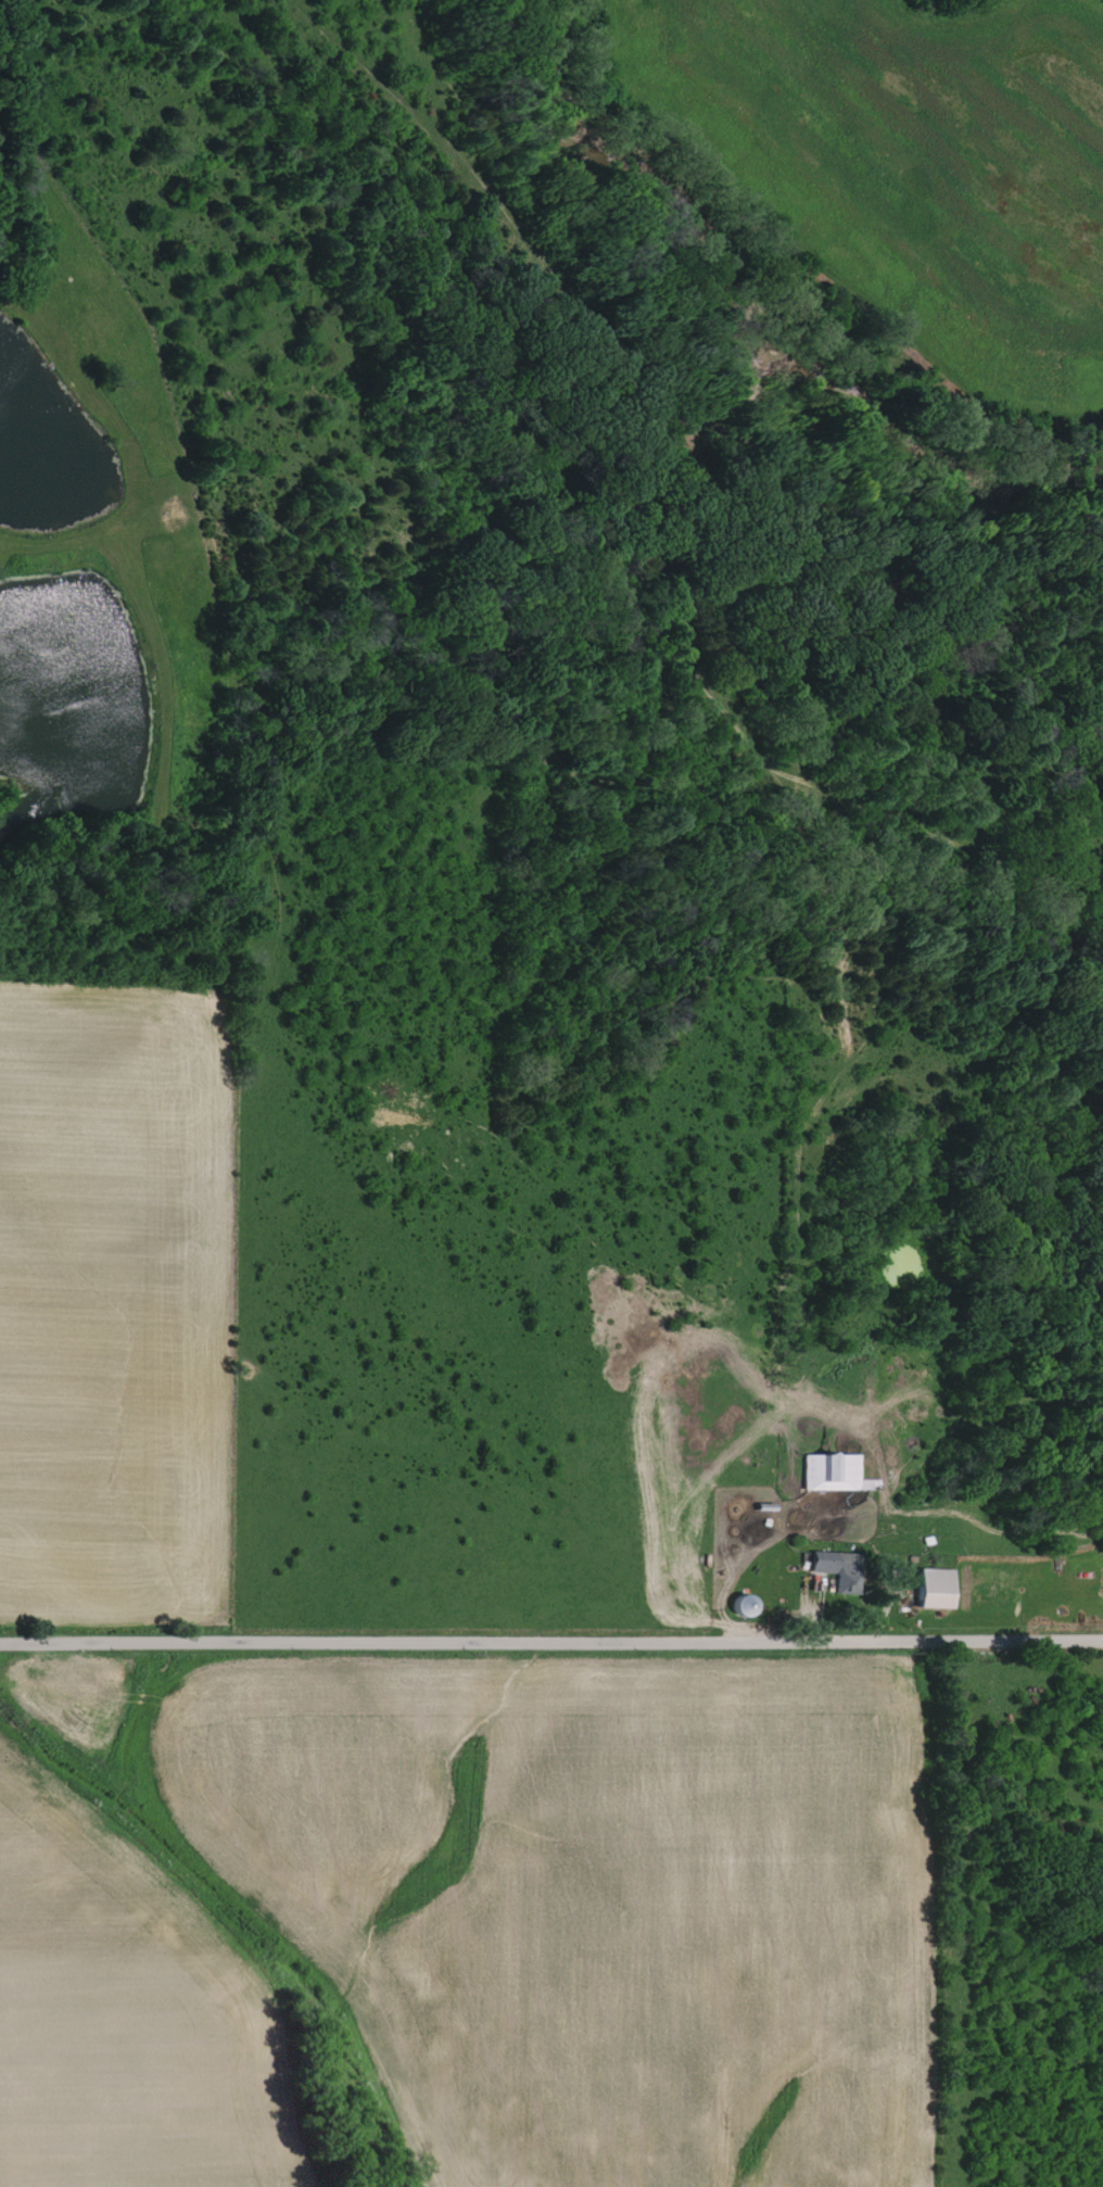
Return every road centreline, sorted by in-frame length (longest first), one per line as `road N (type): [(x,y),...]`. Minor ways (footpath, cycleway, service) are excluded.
road 1 (residential): [(1102,1639),(0,1643)]

